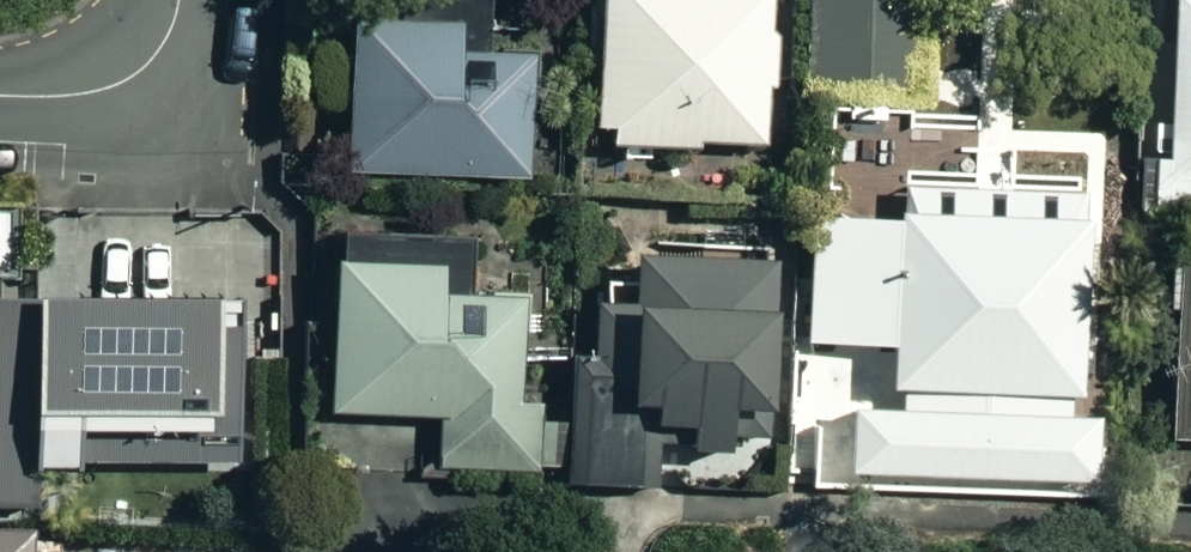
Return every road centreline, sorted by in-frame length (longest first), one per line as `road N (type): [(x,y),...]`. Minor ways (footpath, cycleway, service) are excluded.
road 1 (residential): [(0,97),(53,98),(126,81),(173,30),(178,0)]

